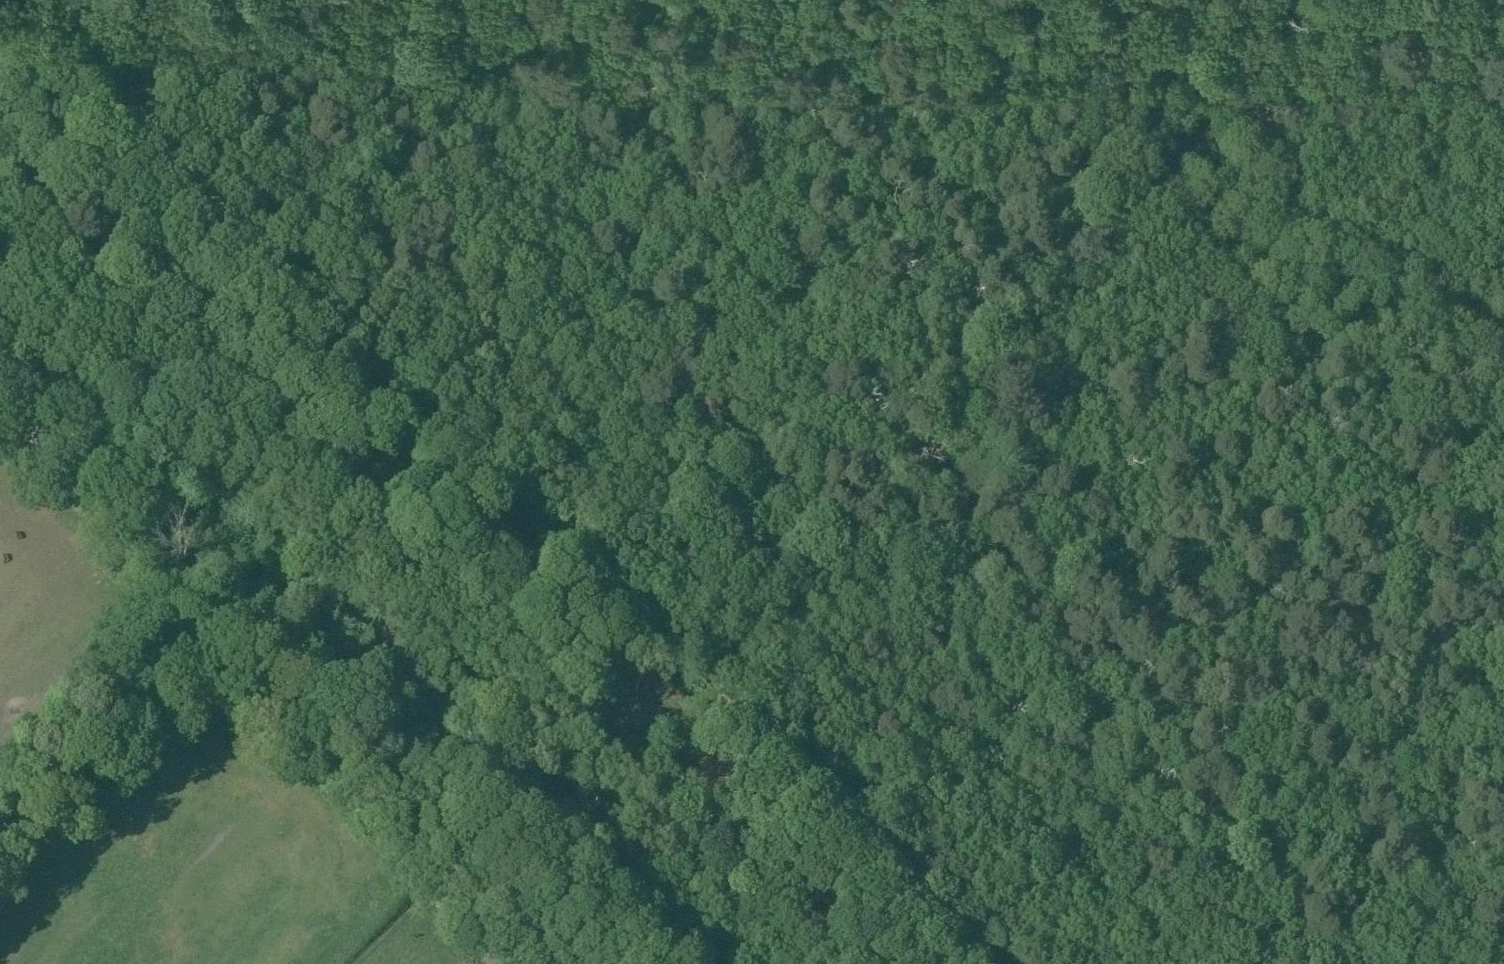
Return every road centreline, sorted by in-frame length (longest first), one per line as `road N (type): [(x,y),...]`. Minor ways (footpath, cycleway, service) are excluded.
road 1 (track): [(900,963),(62,156)]

